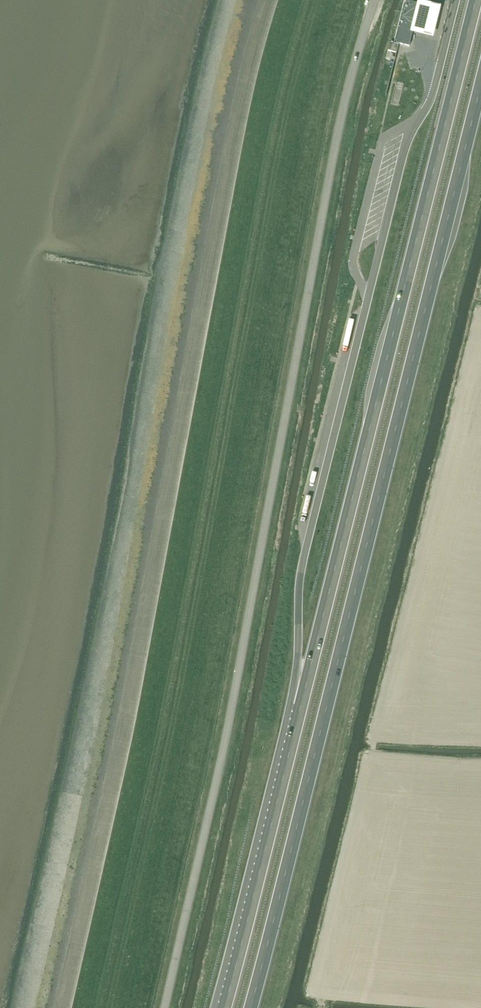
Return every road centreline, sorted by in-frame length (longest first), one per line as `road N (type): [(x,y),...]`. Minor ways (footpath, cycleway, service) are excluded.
road 1 (unclassified): [(164,1007),(222,755),(345,114),(375,0)]
road 2 (trunk): [(250,1007),(480,84)]
road 3 (trunk): [(476,0),(301,706)]
road 4 (trunk): [(301,706),(223,1007)]
road 5 (trunk): [(303,564),(301,706)]

